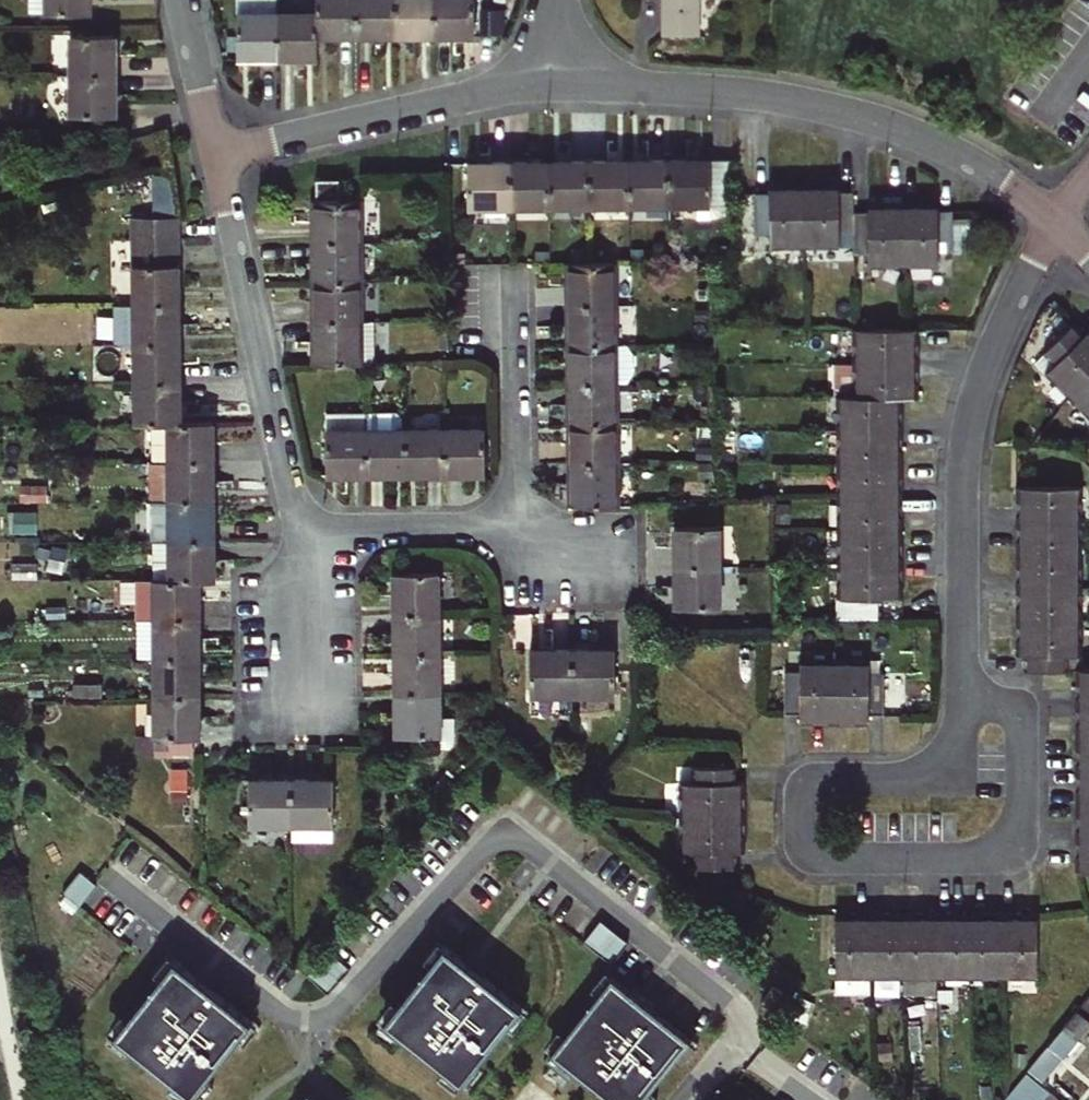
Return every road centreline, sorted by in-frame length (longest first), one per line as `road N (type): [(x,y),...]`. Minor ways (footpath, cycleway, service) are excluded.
road 1 (residential): [(963,700),(1012,702),(1021,712),(1023,806),(1014,834),(990,853),(963,859),(820,859),(803,850),(797,804),(807,786),(928,776),(953,763),(963,733)]
road 2 (residential): [(531,86),(706,91),(852,115),(955,154),(1058,222)]
road 3 (residential): [(963,700),(972,421),(999,340),(1058,222)]
road 4 (residential): [(303,531),(218,157)]
road 5 (residential): [(218,157),(531,86)]
road 6 (residential): [(516,278),(520,531)]
road 7 (residential): [(520,531),(303,531)]
road 8 (residential): [(308,719),(303,531)]
road 9 (residential): [(218,157),(180,0)]

